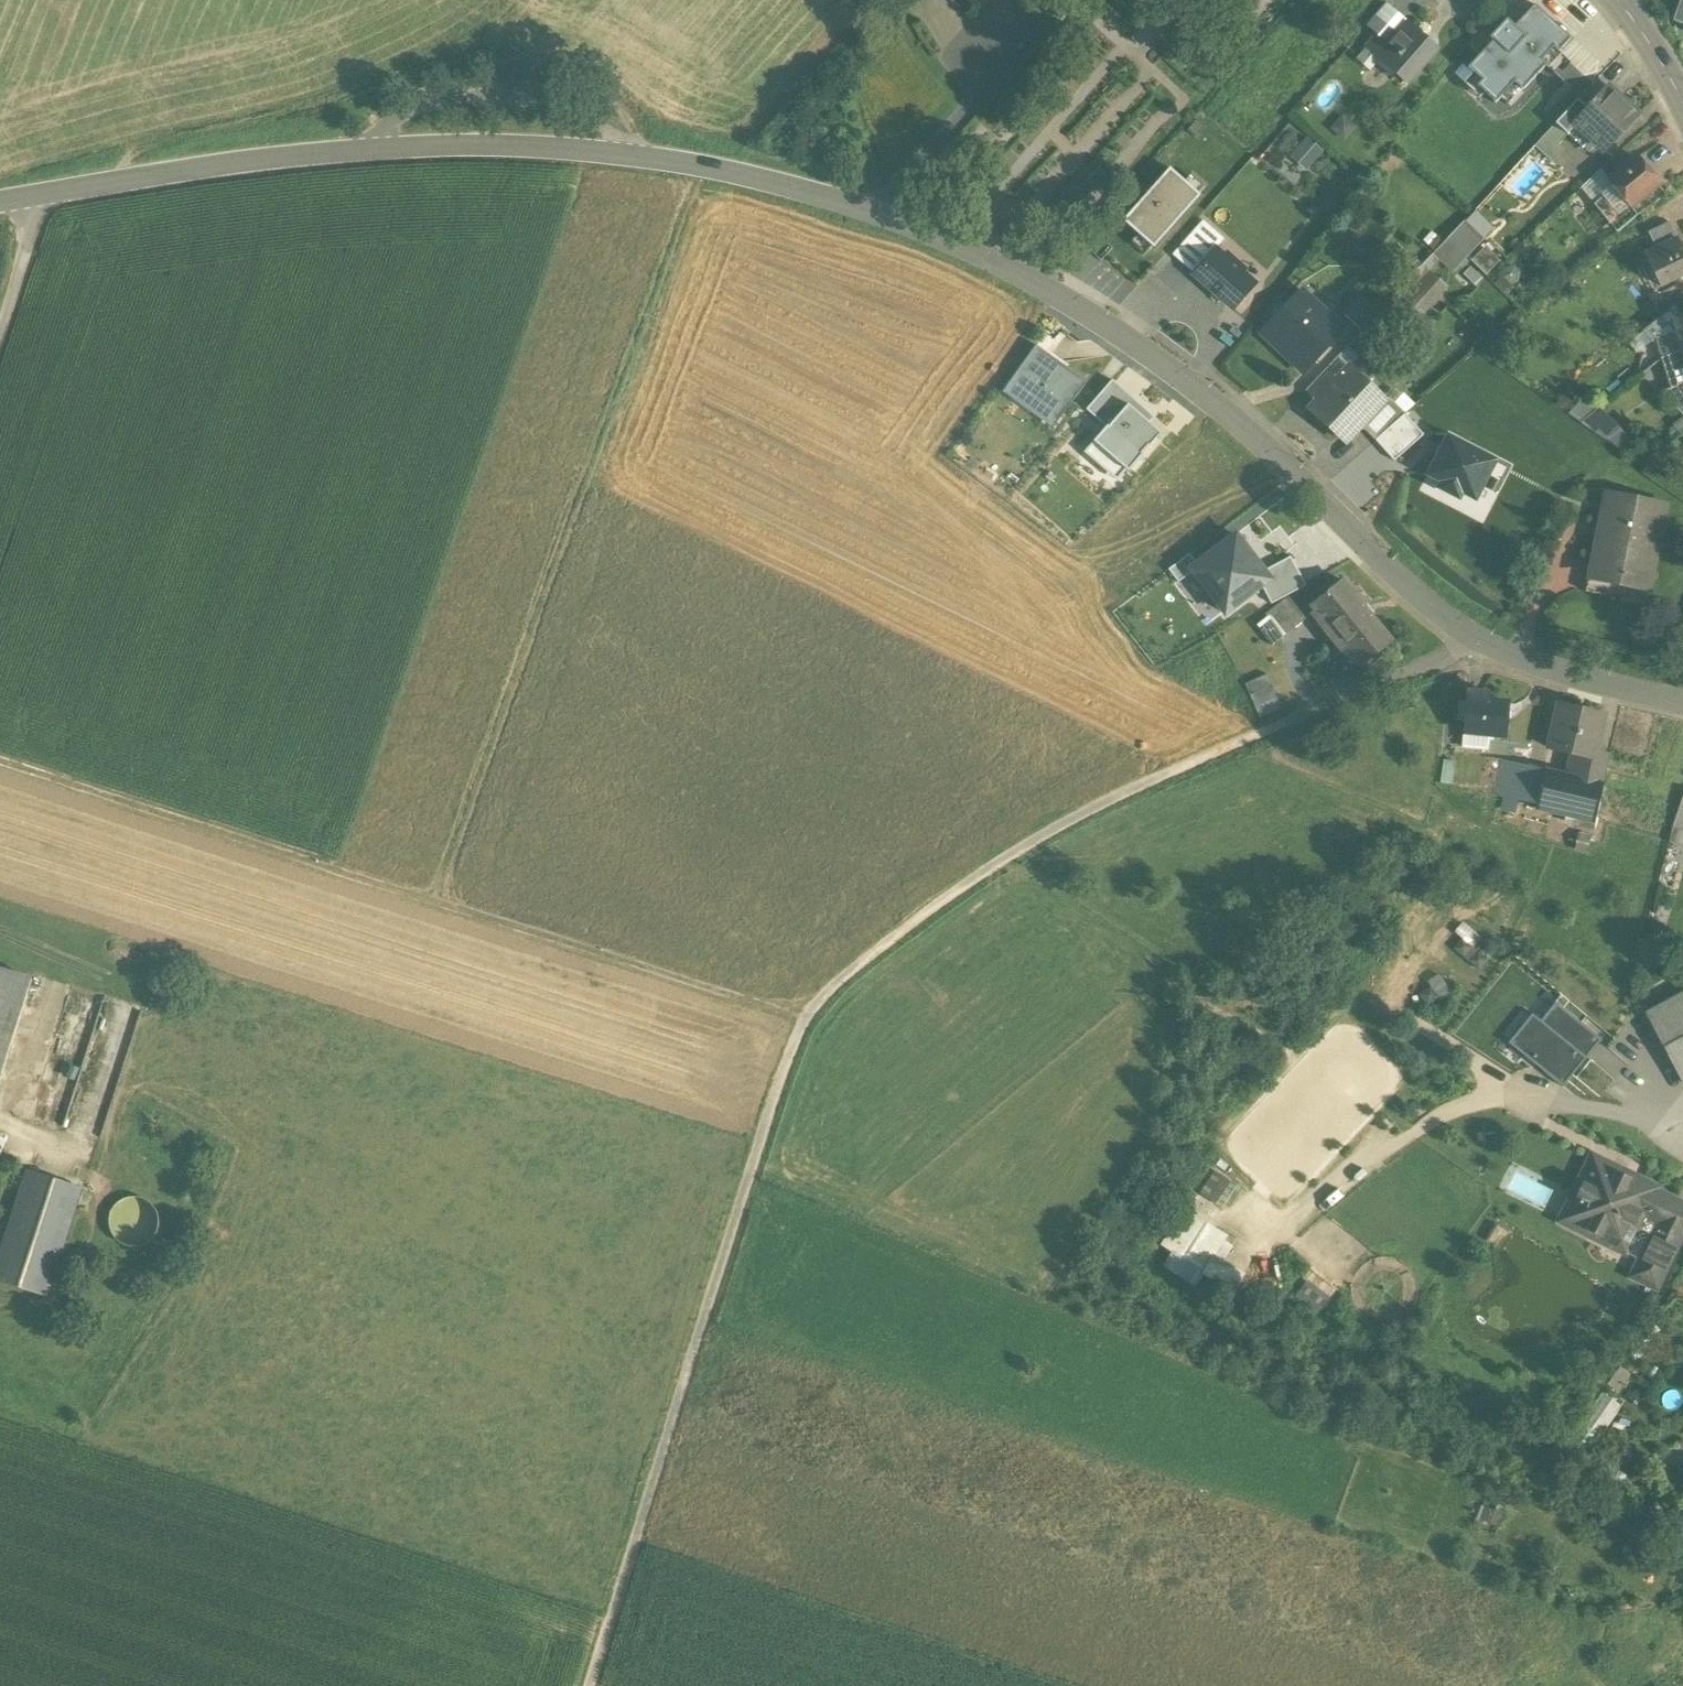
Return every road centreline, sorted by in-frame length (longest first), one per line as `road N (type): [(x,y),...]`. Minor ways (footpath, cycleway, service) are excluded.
road 1 (tertiary): [(1682,710),(1528,668),(1462,635),(1314,486),(1119,332),(949,242),(860,208),(651,158),(499,147),(370,148),(230,163),(0,204)]
road 2 (track): [(0,764),(803,1013)]
road 3 (track): [(803,1013),(832,1017),(999,888),(1088,834),(1469,666),(1482,645)]
road 4 (track): [(689,164),(432,899)]
road 5 (track): [(803,1013),(592,1685)]
road 6 (track): [(117,182),(146,146),(315,102),(476,44),(515,0)]
road 7 (track): [(1253,1246),(1452,1112),(1521,1088),(1553,1088)]
road 8 (track): [(651,158),(609,94),(571,73),(476,44)]
road 9 (secondary): [(1617,0),(1682,112)]

